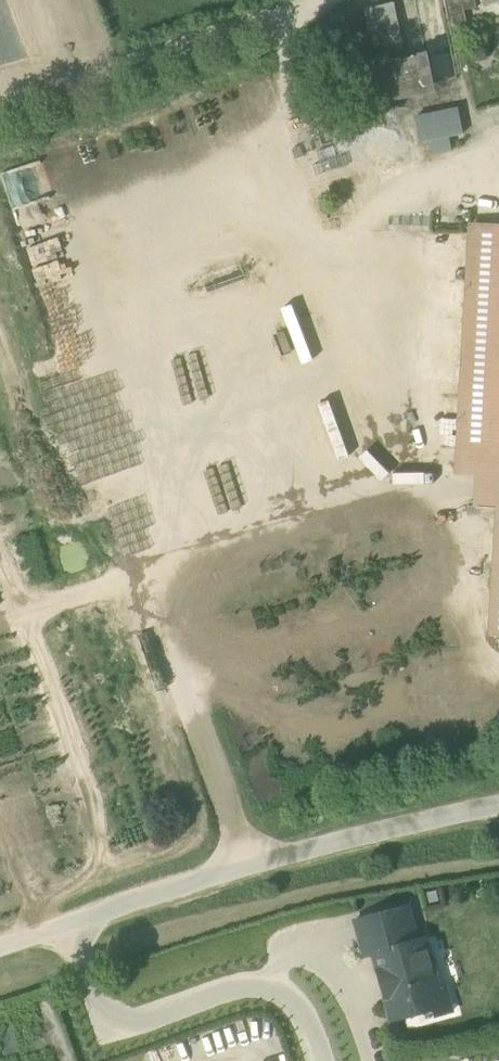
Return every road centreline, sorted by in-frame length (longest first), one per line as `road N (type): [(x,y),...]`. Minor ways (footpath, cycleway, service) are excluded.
road 1 (unclassified): [(498,810),(305,850),(0,945)]
road 2 (track): [(0,103),(308,0)]

